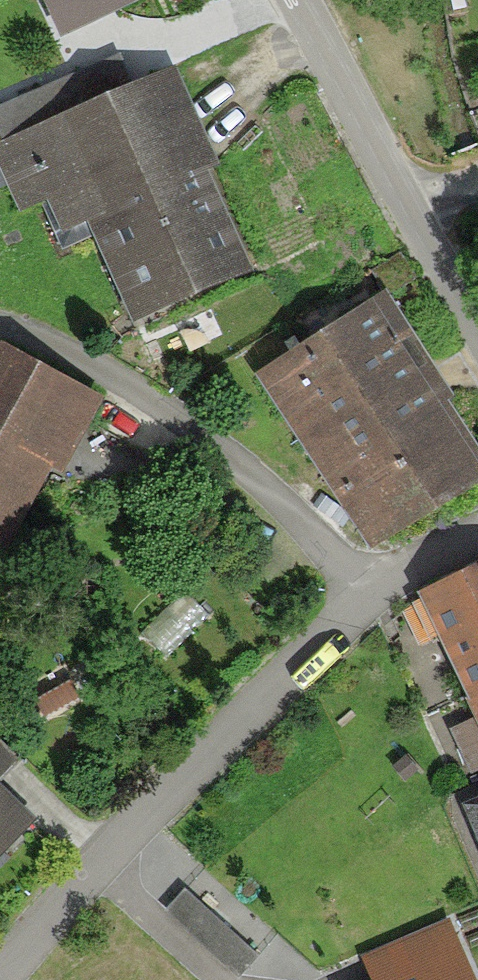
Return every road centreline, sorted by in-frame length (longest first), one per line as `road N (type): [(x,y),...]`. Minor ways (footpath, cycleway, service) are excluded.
road 1 (residential): [(390,595),(231,728),(0,974)]
road 2 (residential): [(390,595),(238,468),(81,364),(0,328)]
road 3 (residential): [(304,0),(477,336)]

